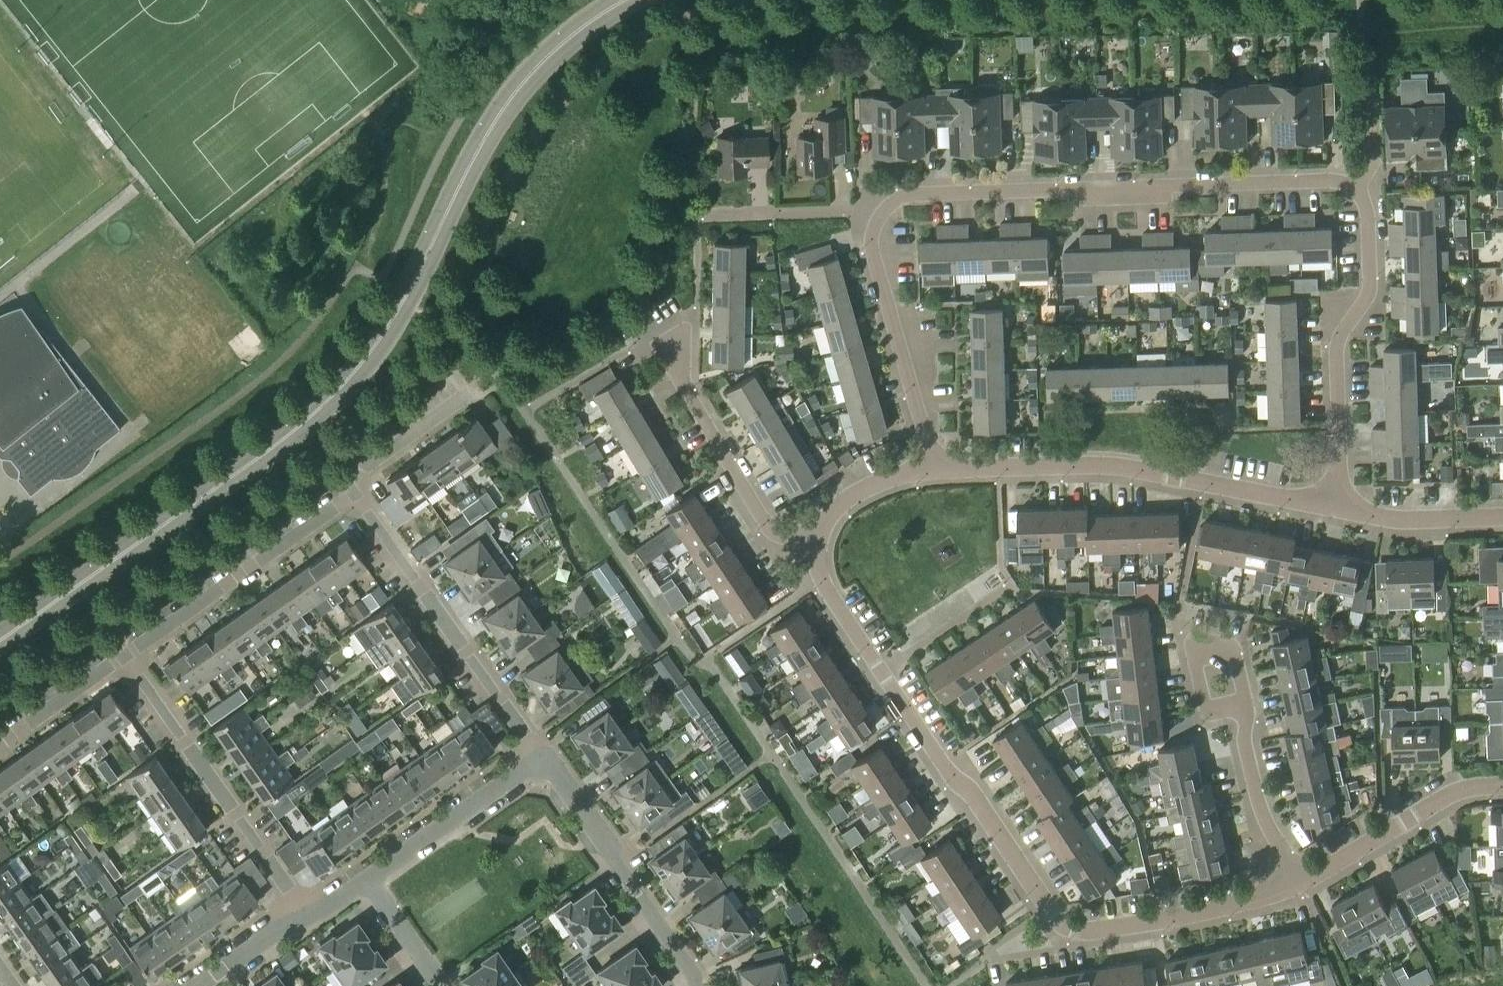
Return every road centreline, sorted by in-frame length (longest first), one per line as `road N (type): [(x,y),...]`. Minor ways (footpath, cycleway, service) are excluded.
road 1 (tertiary): [(0,646),(281,456),(361,382),(415,303),(459,187),(495,122),(563,44),(626,0)]
road 2 (residential): [(1298,886),(1243,906),(1073,935),(880,680),(819,583),(815,548)]
road 3 (residential): [(1370,193),(1340,185),(890,194),(875,210)]
road 4 (residential): [(932,468),(1128,473),(1345,512)]
road 5 (residential): [(1345,512),(1340,345),(1370,294),(1370,193)]
road 6 (residential): [(308,918),(126,658)]
road 7 (residential): [(544,752),(362,493)]
road 8 (residential): [(126,658),(362,493)]
road 9 (residential): [(700,985),(544,752)]
road 10 (residential): [(815,548),(771,536),(656,339)]
road 11 (residential): [(875,210),(871,241),(932,468)]
road 12 (residential): [(1502,785),(1462,788),(1298,886)]
road 13 (residential): [(368,878),(544,752)]
road 14 (residential): [(1298,886),(1269,832),(1241,707)]
road 15 (residential): [(1241,707),(1251,705),(1237,640),(1194,648),(1207,713)]
road 16 (residential): [(362,493),(369,470),(491,387)]
road 17 (residential): [(875,210),(704,211)]
road 18 (residential): [(1345,512),(1411,522),(1502,521)]
road 19 (residential): [(0,744),(126,658)]
road 20 (residential): [(815,548),(837,508),(863,488),(932,468)]
road 21 (residential): [(368,878),(437,985)]
road 22 (residential): [(205,985),(308,918)]

